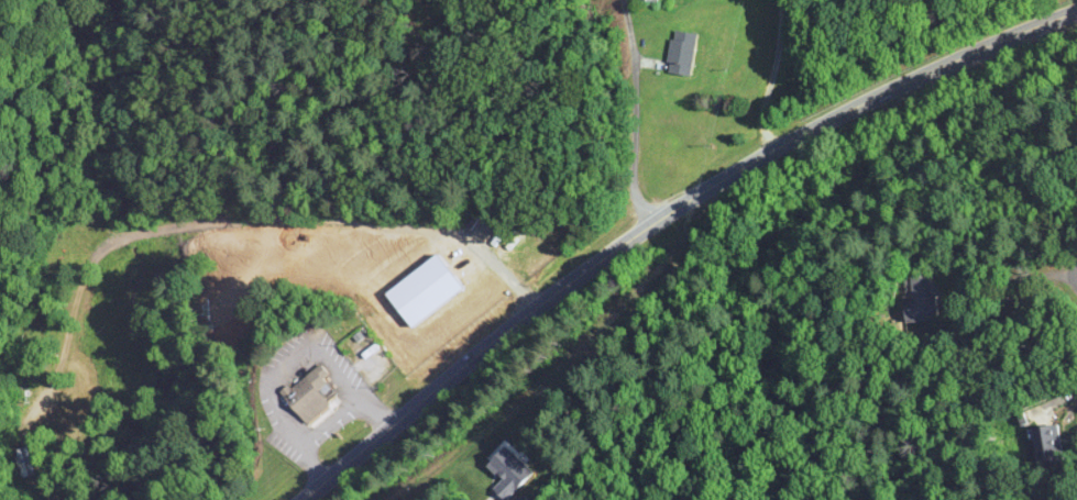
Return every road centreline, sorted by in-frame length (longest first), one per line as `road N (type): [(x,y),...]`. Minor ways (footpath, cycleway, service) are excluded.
road 1 (secondary): [(294,499),(365,434),(659,214),(872,98),(1076,6)]
road 2 (residential): [(535,302),(414,230),(312,207),(142,230)]

